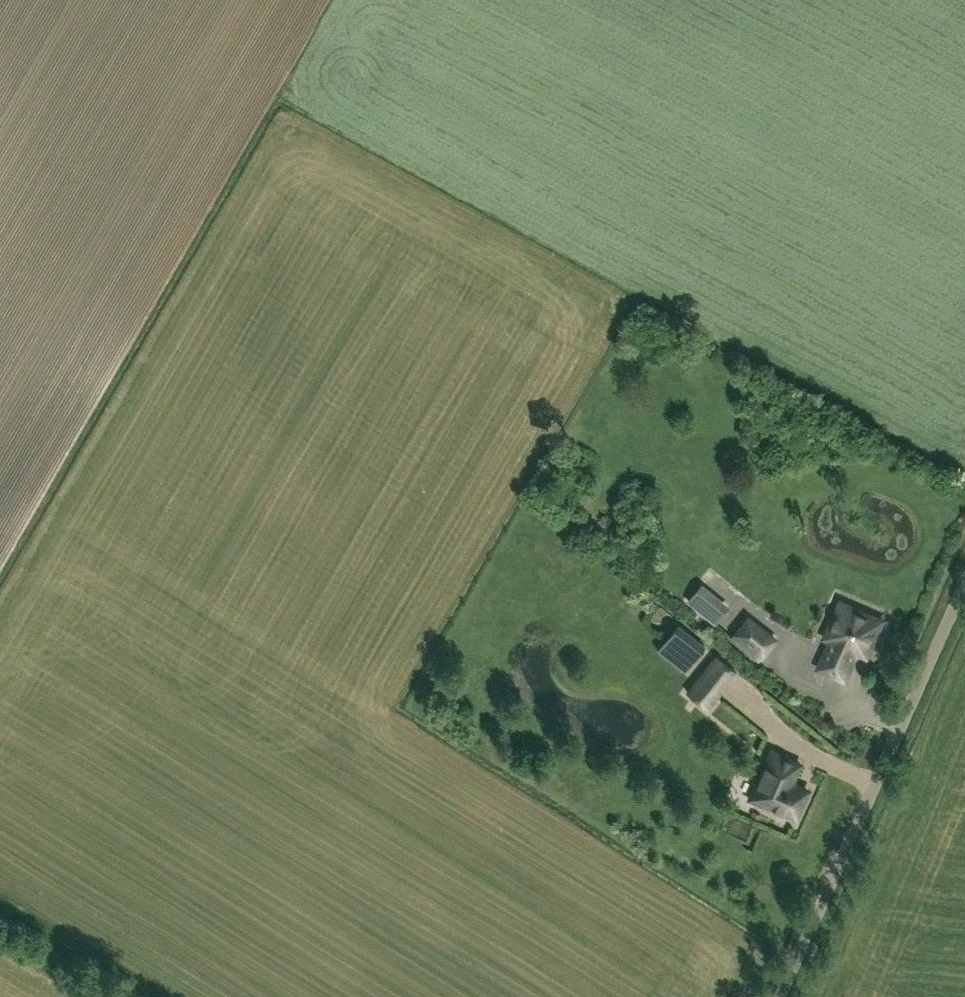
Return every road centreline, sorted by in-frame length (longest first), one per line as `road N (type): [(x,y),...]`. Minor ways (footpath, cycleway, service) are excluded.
road 1 (unclassified): [(964,581),(779,996)]

